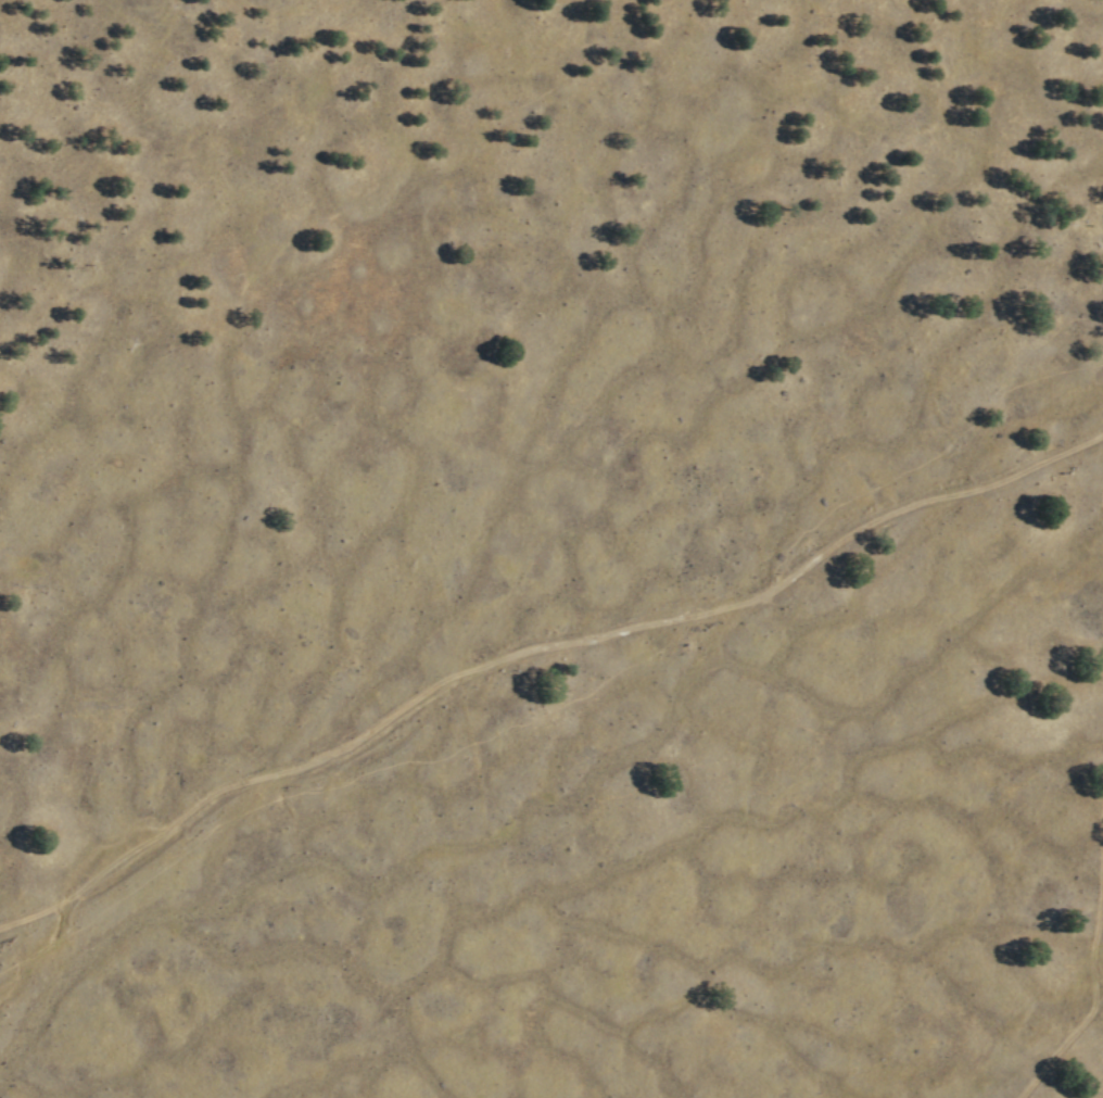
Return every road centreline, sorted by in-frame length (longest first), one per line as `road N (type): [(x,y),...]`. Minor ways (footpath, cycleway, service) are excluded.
road 1 (track): [(0,924),(59,901),(225,784),(301,765),(351,741),(454,672),(518,649),(749,598),(893,509),(1006,476),(1102,433)]
road 2 (track): [(1019,1097),(1088,1012),(1102,857)]

